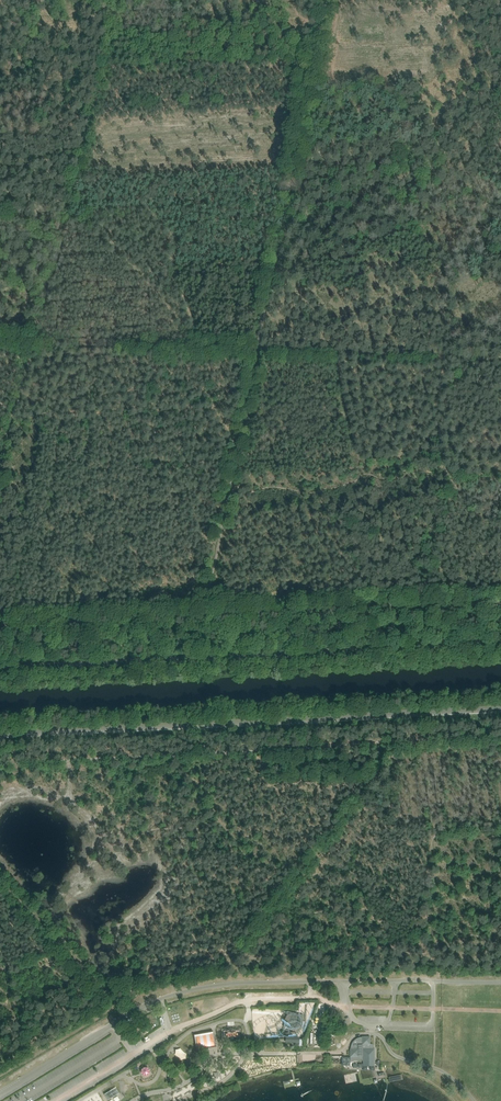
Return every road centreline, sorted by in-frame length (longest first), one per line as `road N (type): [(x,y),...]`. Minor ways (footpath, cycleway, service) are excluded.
road 1 (track): [(325,0),(200,615)]
road 2 (unclassified): [(0,733),(500,708)]
road 3 (tertiary): [(0,669),(500,644)]
road 4 (track): [(500,605),(0,624)]
road 5 (unclassified): [(0,1092),(174,993),(249,983),(434,981)]
road 6 (track): [(248,353),(500,363)]
road 7 (track): [(0,339),(32,341),(0,456)]

